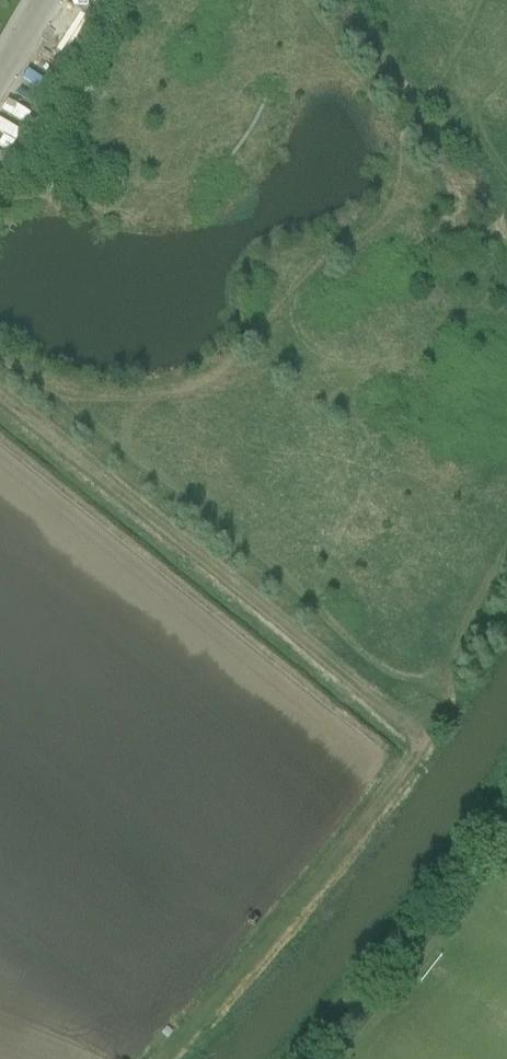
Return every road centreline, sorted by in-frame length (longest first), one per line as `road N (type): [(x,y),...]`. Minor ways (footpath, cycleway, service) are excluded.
road 1 (track): [(450,673),(384,681),(334,638),(293,587),(74,421),(46,383)]
road 2 (track): [(418,736),(390,790),(163,1058)]

